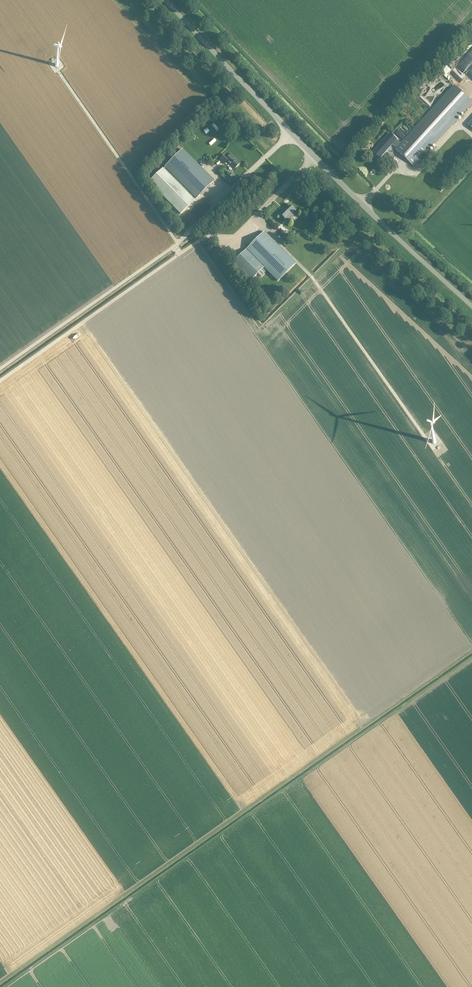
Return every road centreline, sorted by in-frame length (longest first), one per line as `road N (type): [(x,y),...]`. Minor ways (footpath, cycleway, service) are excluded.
road 1 (unclassified): [(471,310),(283,131),(161,0)]

